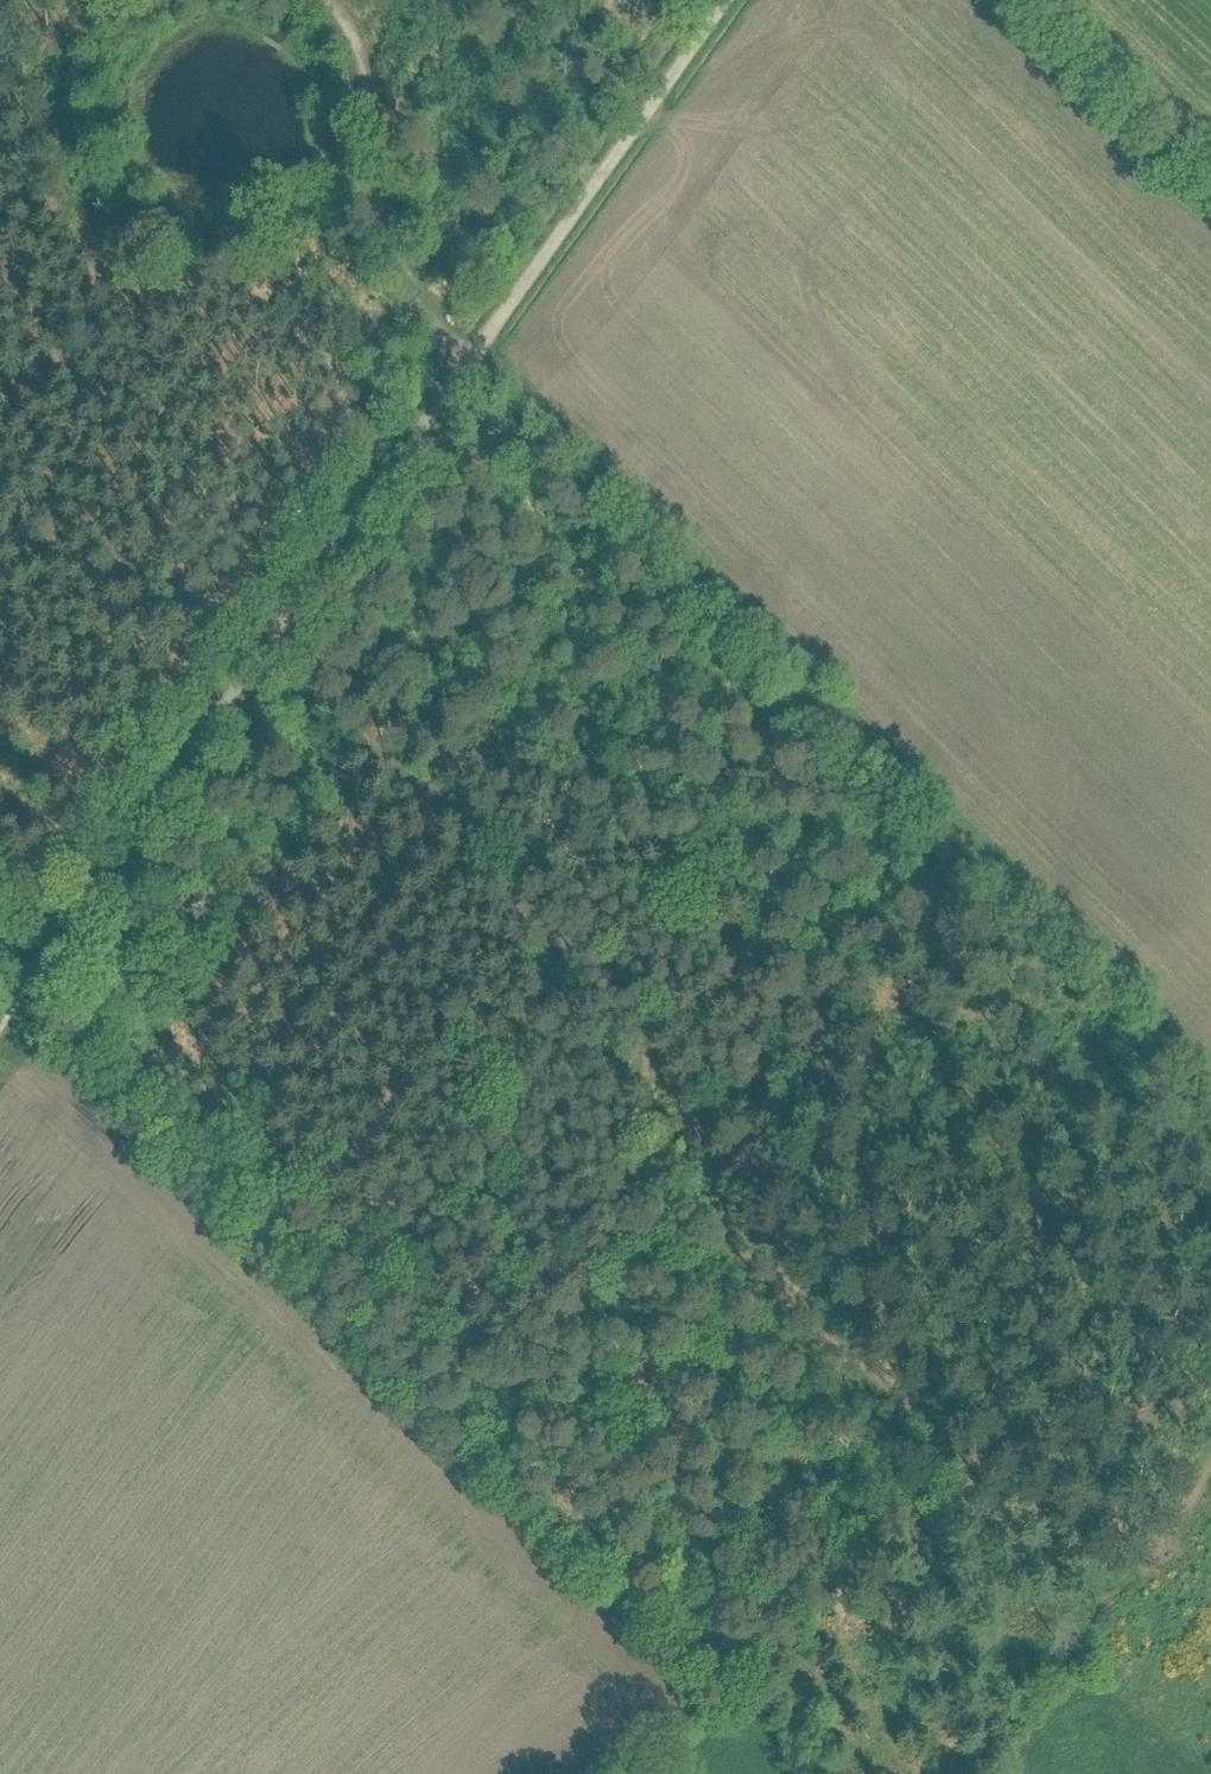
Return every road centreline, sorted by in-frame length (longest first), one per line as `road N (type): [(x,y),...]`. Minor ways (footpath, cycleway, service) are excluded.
road 1 (unclassified): [(0,1020),(728,0)]
road 2 (track): [(1210,1076),(494,373),(405,299)]
road 3 (track): [(902,1724),(982,1664),(1120,1595),(1153,1549)]
road 4 (track): [(394,278),(379,254),(356,41),(323,0)]

